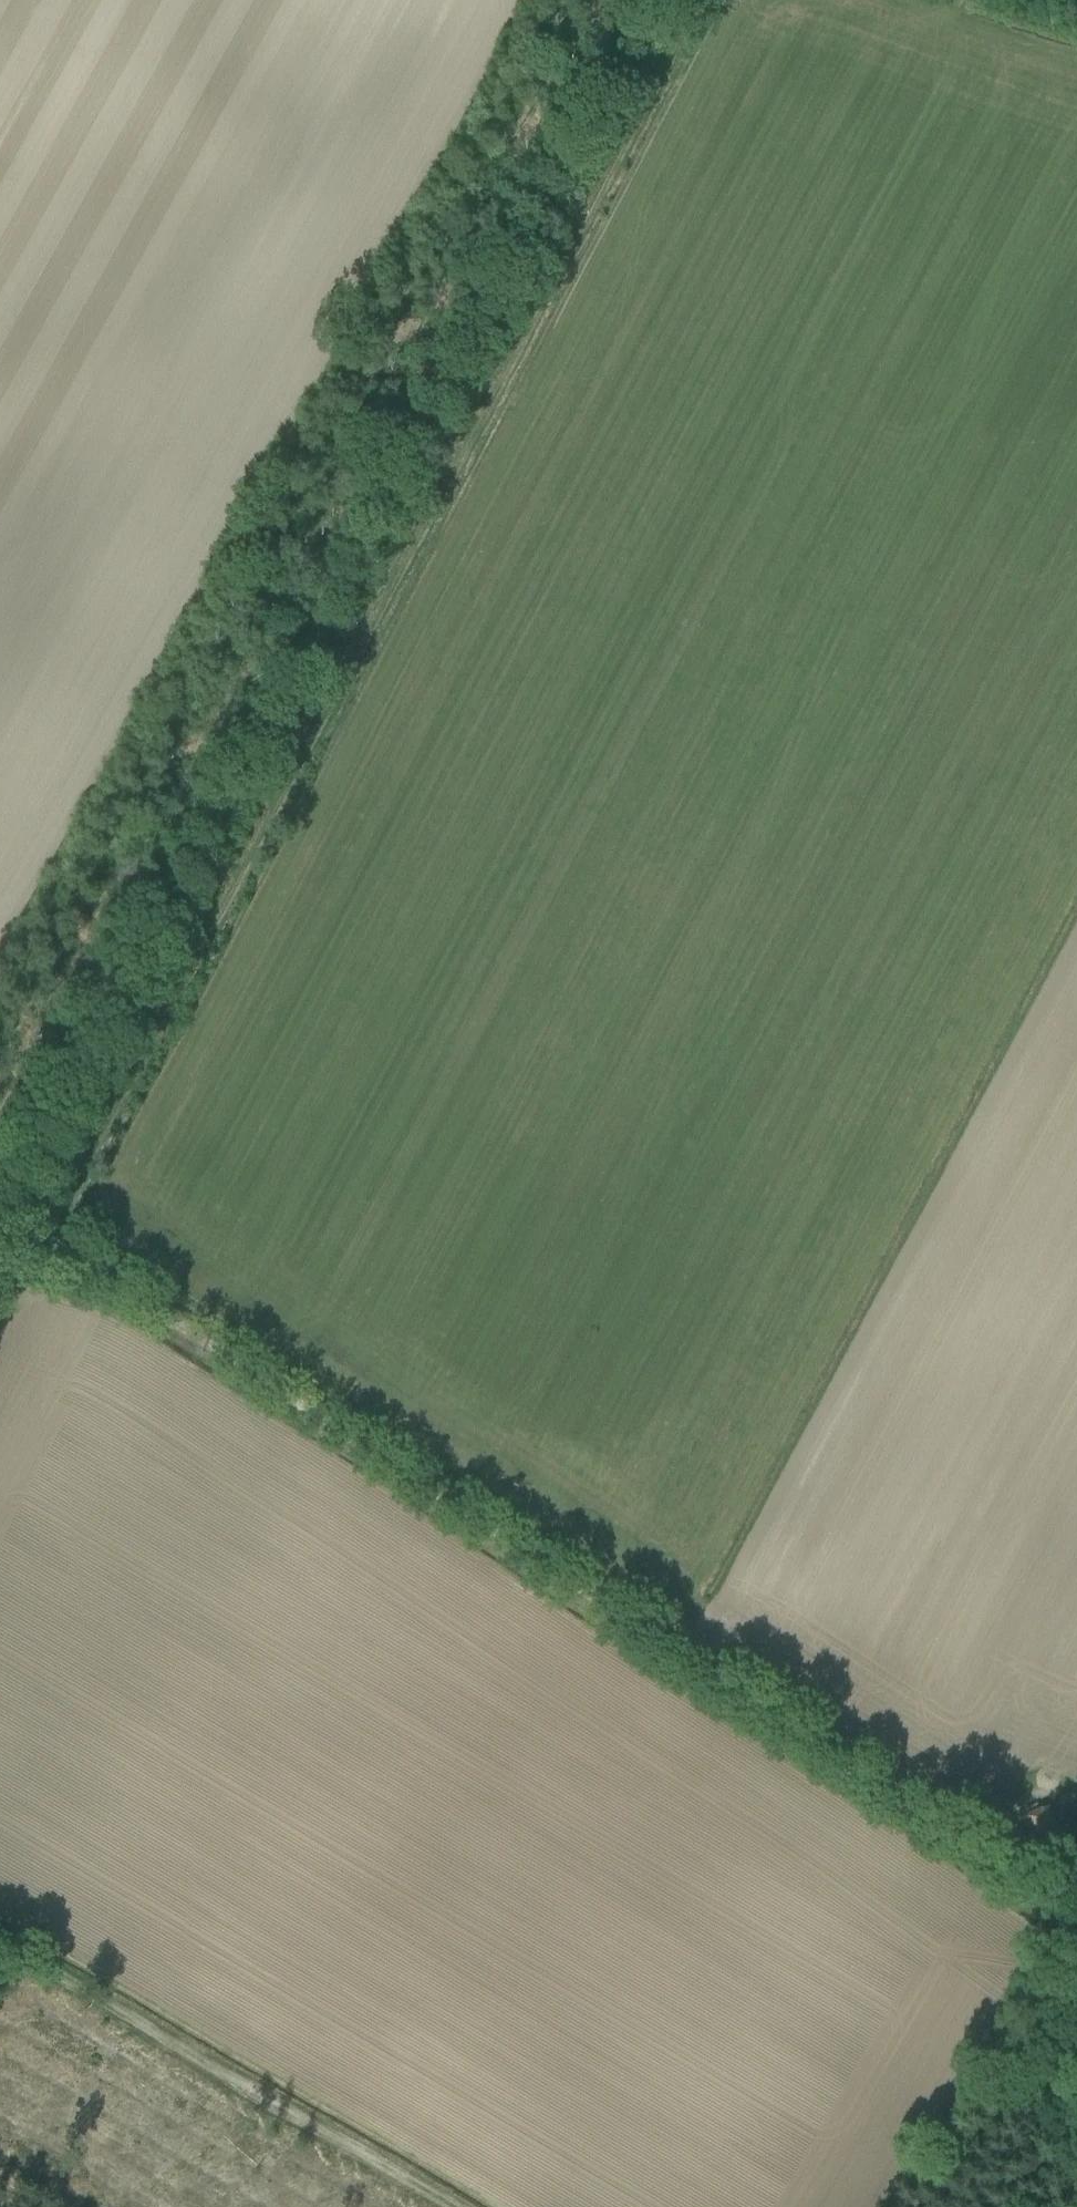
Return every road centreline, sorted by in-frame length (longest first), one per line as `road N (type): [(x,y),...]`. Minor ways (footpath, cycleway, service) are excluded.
road 1 (track): [(710,0),(63,1218),(66,1248),(1076,1938)]
road 2 (track): [(0,1934),(463,2206)]
road 3 (track): [(66,1248),(0,1372)]

